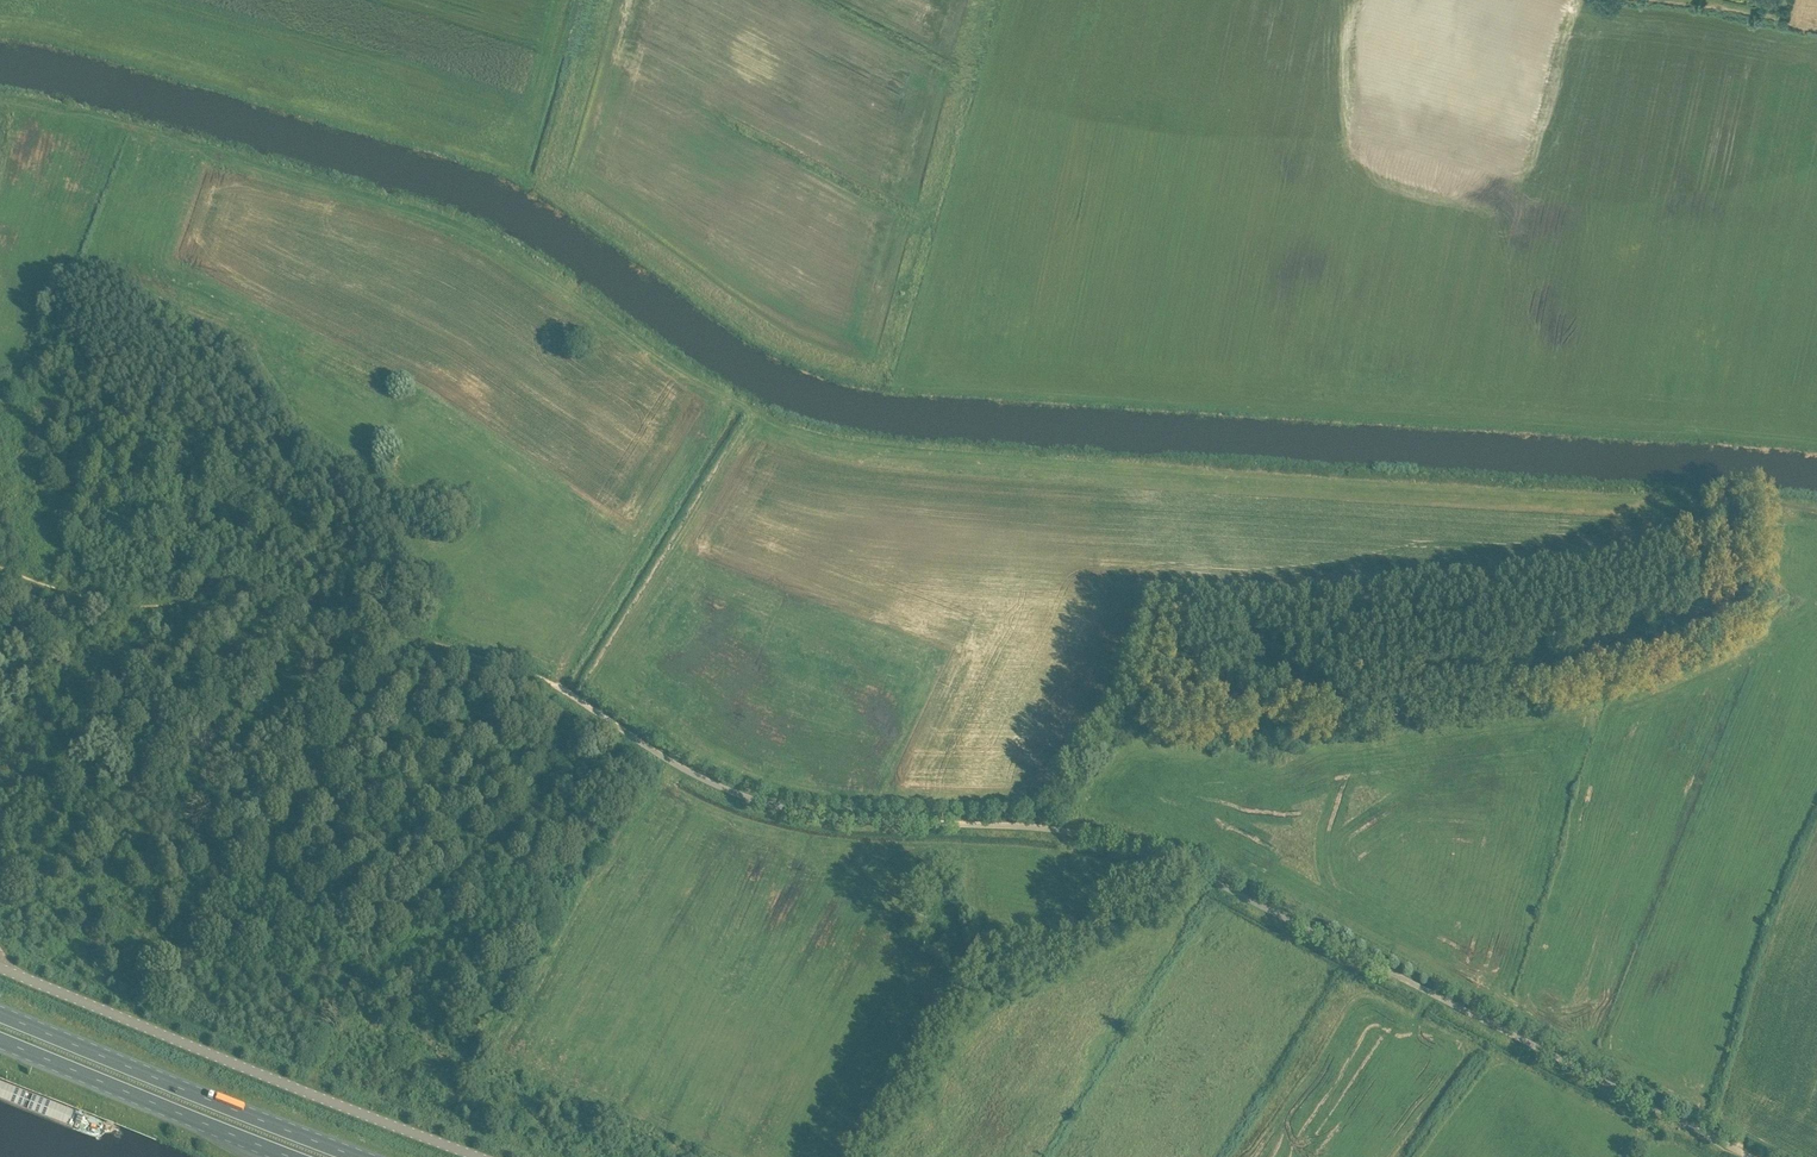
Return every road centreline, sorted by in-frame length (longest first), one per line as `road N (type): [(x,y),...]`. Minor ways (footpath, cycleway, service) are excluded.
road 1 (track): [(1748,1156),(1189,869),(1088,835),(841,818),(749,798),(559,692)]
road 2 (unclassified): [(0,968),(482,1156)]
road 3 (trunk): [(359,1156),(0,1013)]
road 4 (trunk): [(0,1042),(290,1156)]

